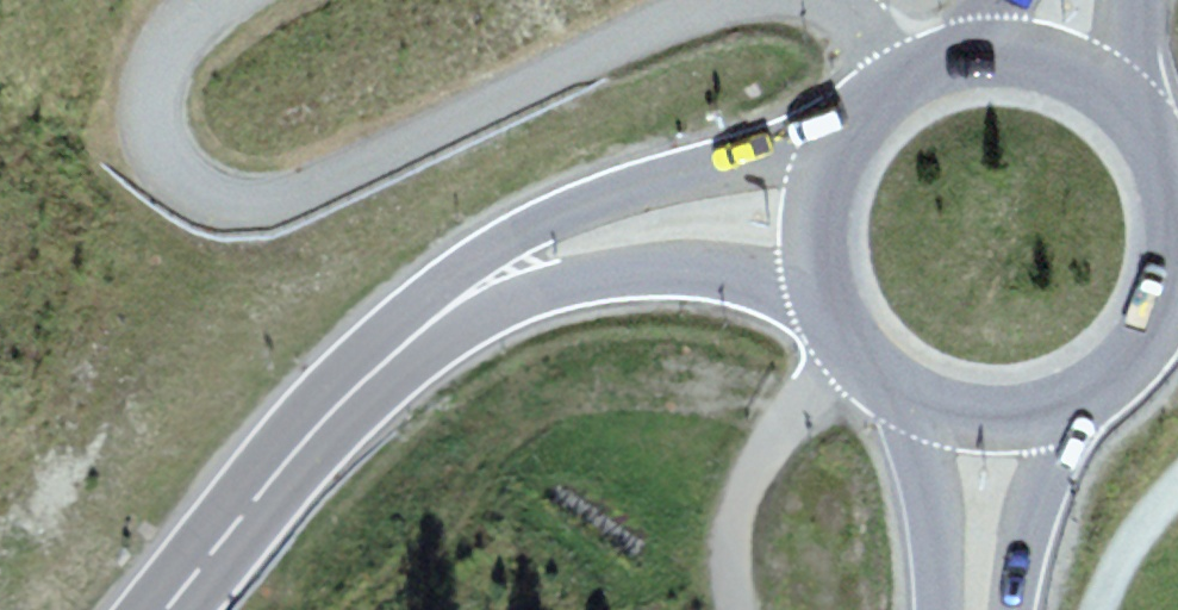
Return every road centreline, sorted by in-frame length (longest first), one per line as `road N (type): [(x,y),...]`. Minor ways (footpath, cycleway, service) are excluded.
road 1 (primary): [(168,609),(324,426),(403,349),(491,283),(573,244),(701,219),(836,212)]
road 2 (residential): [(714,0),(317,197),(234,206),(174,178),(145,113),(155,62),(190,15),(212,0)]
road 3 (primary): [(1001,398),(1048,391),(1091,371),(1126,340),(1152,300),(1165,255),(1164,208),(1151,163),(1125,123),(1089,93),(1046,74)]
road 4 (primary): [(836,212),(842,281),(882,348),(957,392),(1001,398)]
road 5 (primary): [(986,609),(1001,398)]
road 6 (track): [(1087,609),(1177,480)]
road 7 (primary): [(910,94),(860,145),(836,212)]
road 8 (primary): [(1046,74),(976,69),(910,94)]
road 9 (residential): [(910,94),(828,0)]

